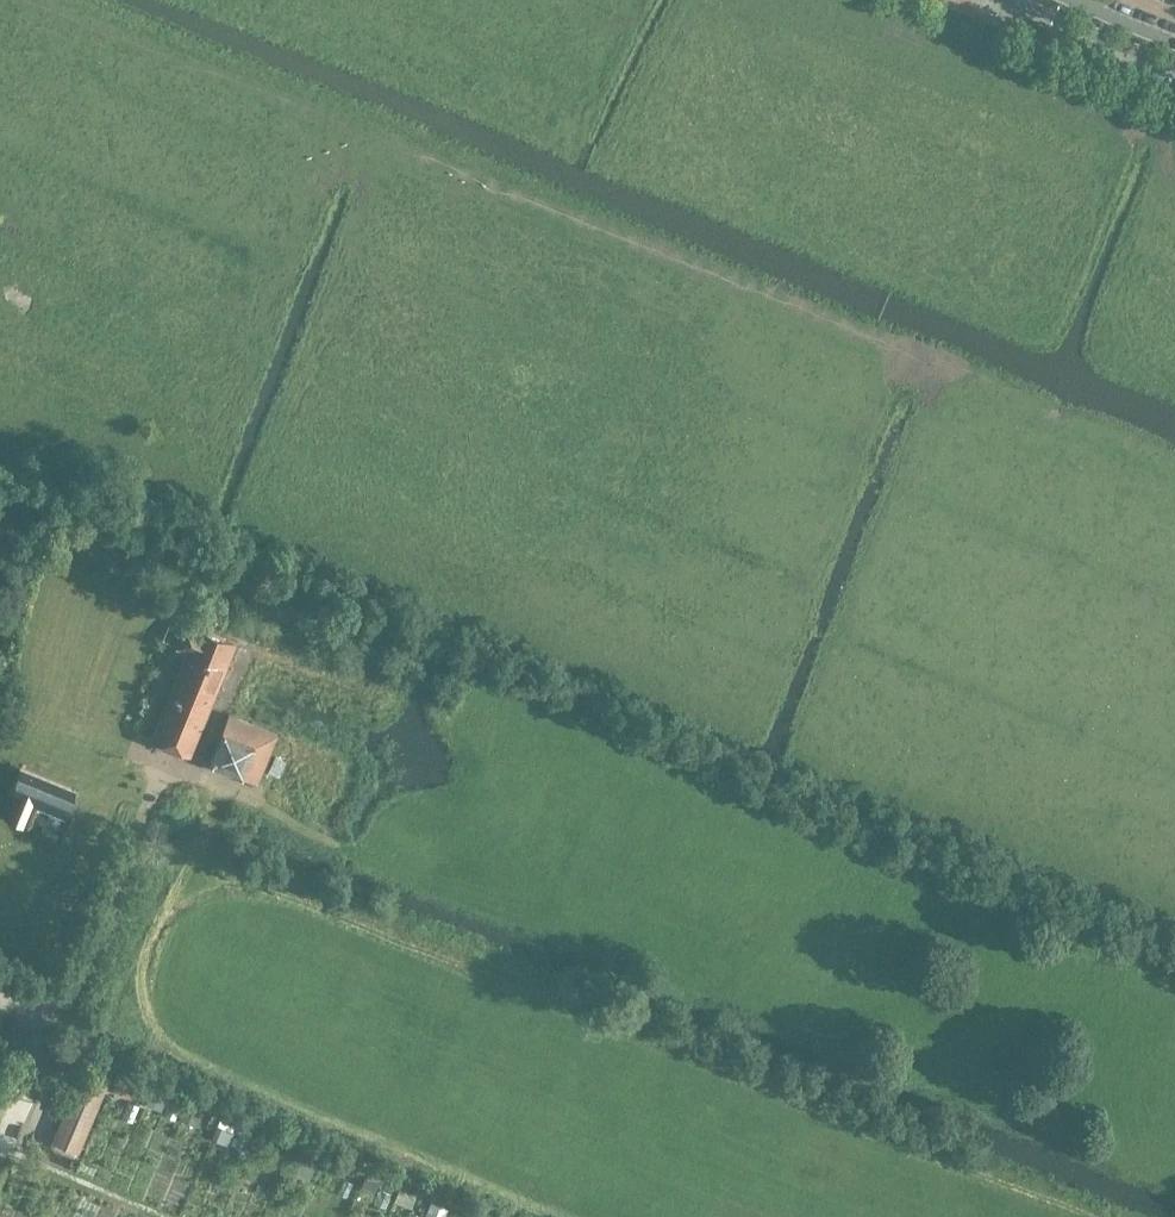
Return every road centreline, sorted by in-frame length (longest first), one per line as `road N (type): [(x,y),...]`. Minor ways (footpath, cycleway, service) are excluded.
road 1 (tertiary): [(1016,3),(1174,68)]

